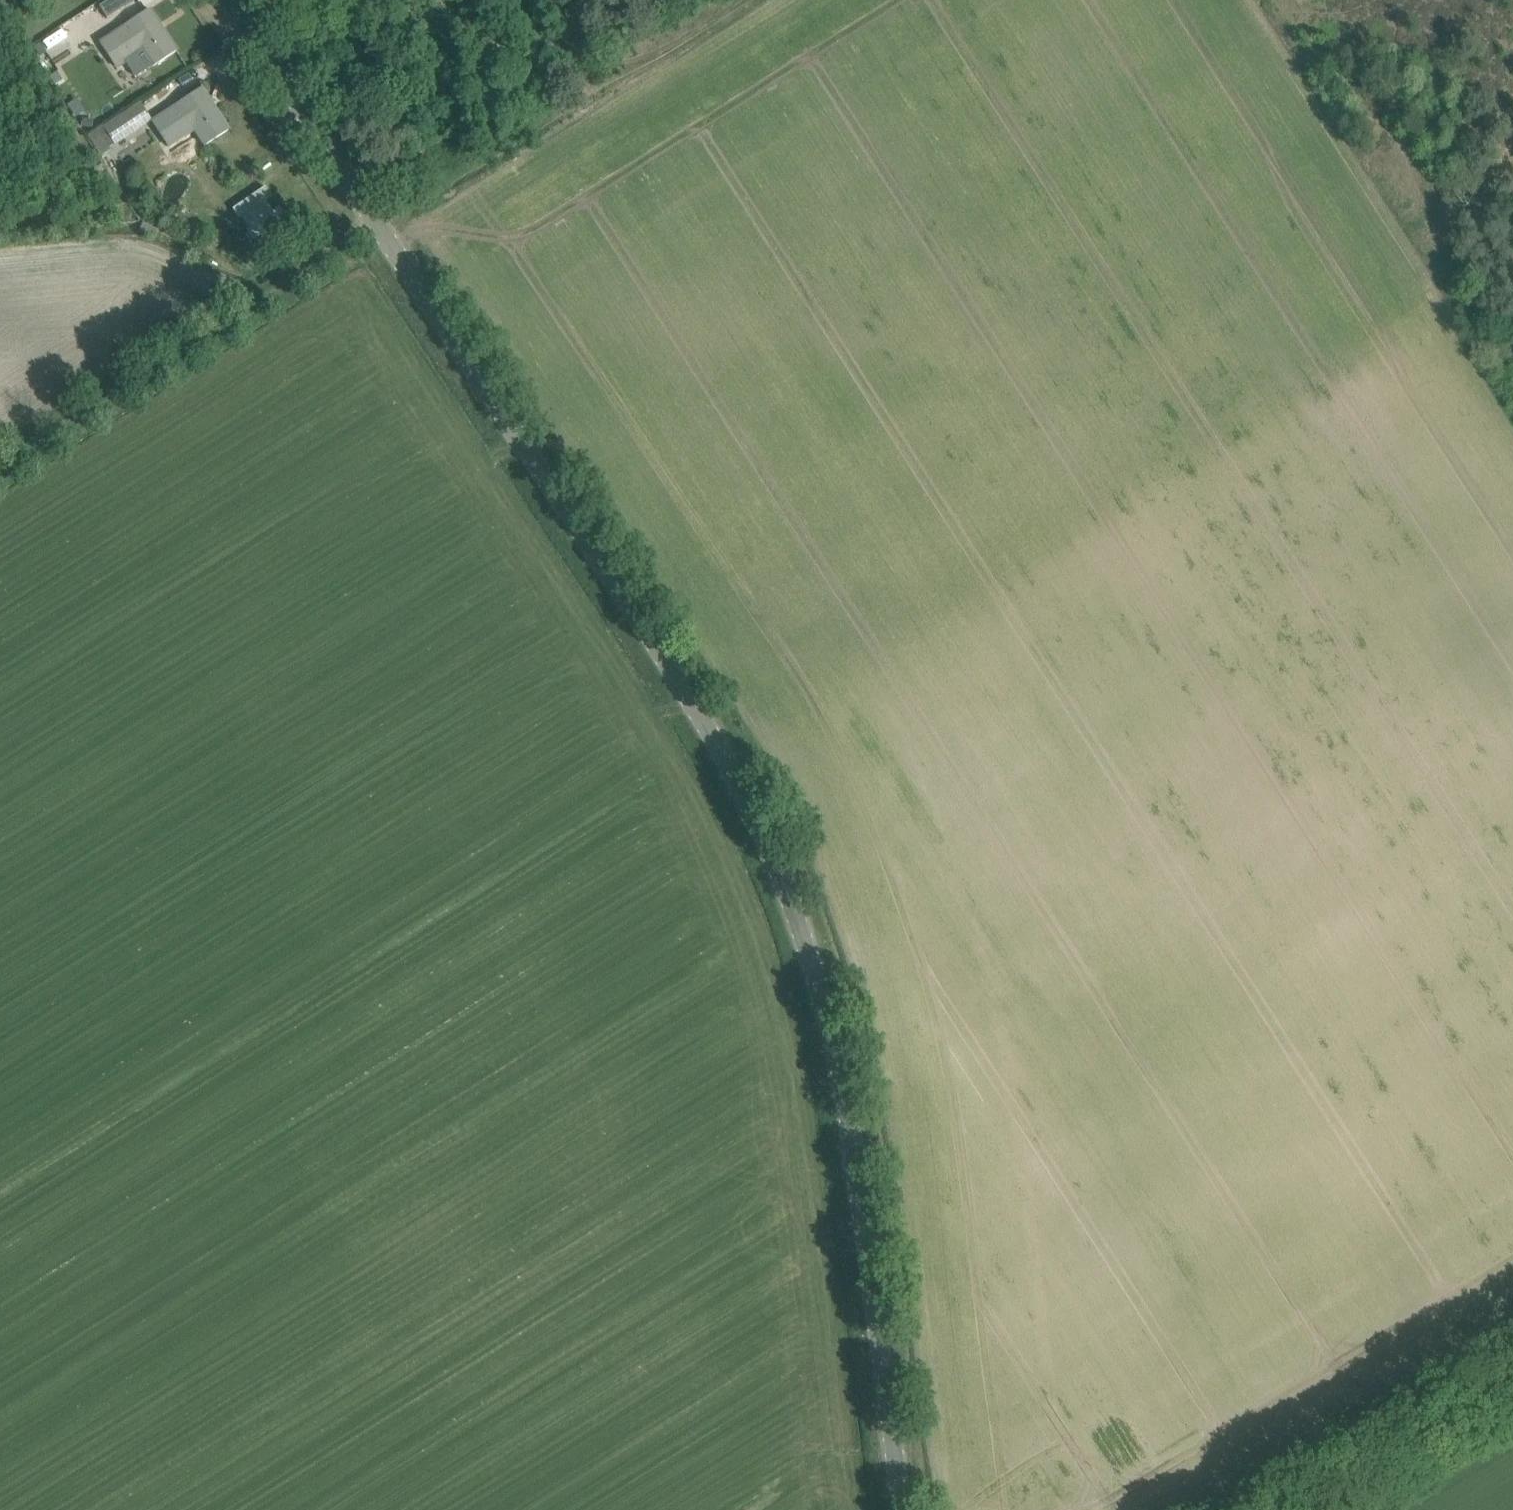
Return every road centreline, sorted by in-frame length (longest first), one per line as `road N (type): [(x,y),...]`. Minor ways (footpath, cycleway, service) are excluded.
road 1 (tertiary): [(906,1509),(887,1411),(854,1093),(823,964),(766,818),(708,715),(233,0)]
road 2 (track): [(382,225),(0,469)]
road 3 (unclassified): [(1297,1509),(1512,1380)]

